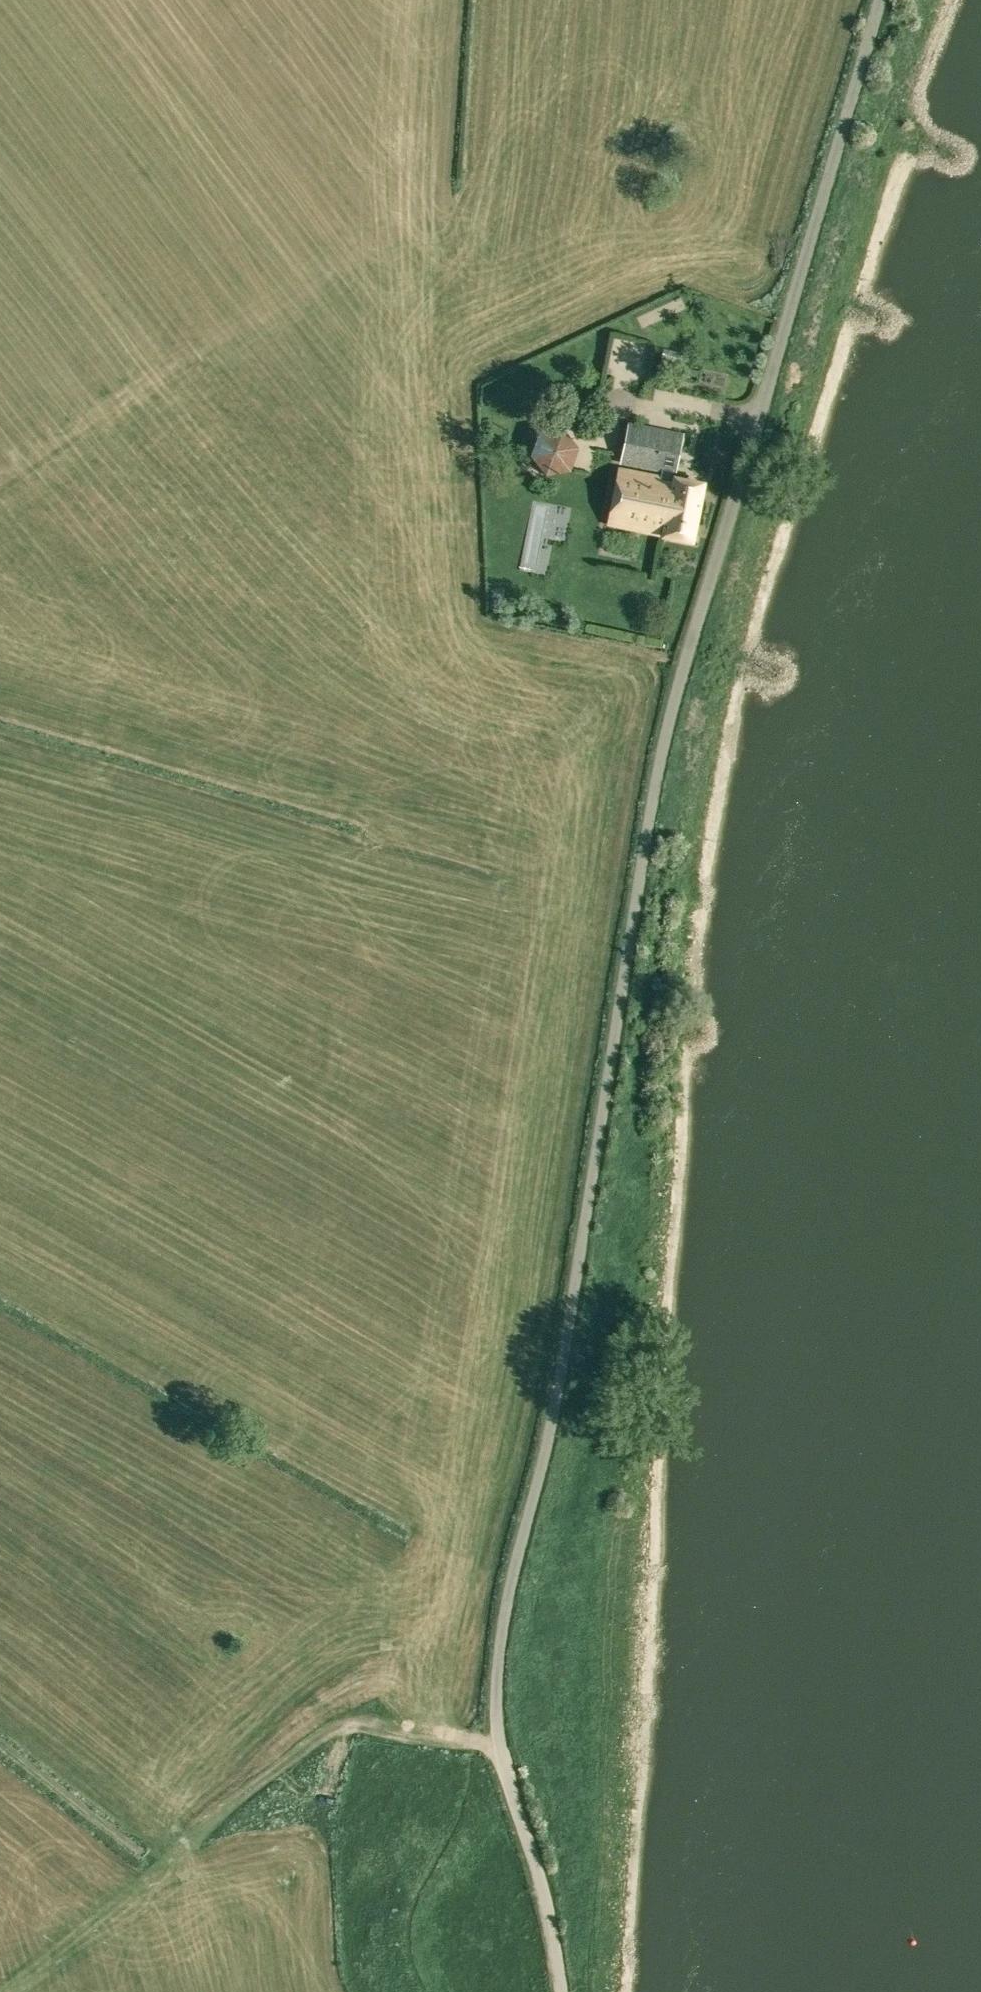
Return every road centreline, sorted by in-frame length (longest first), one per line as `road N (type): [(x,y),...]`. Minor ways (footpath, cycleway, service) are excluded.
road 1 (unclassified): [(747,441),(879,0)]
road 2 (track): [(163,1873),(214,1818),(316,1733),(366,1723),(496,1744)]

